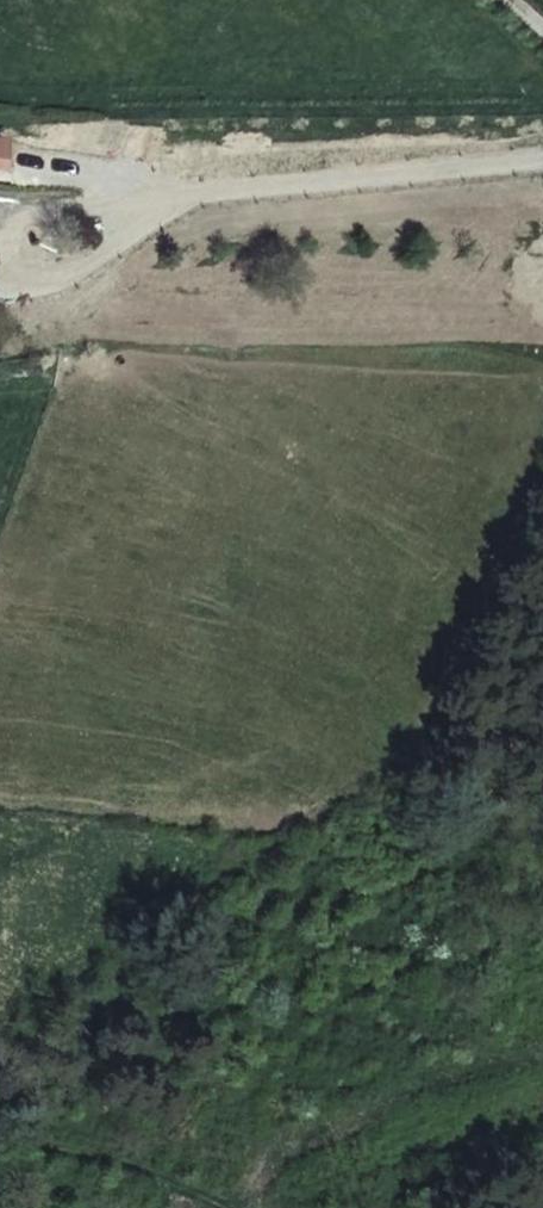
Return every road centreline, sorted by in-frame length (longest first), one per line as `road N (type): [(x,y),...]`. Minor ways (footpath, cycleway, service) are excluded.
road 1 (track): [(542,168),(190,202),(67,173)]

